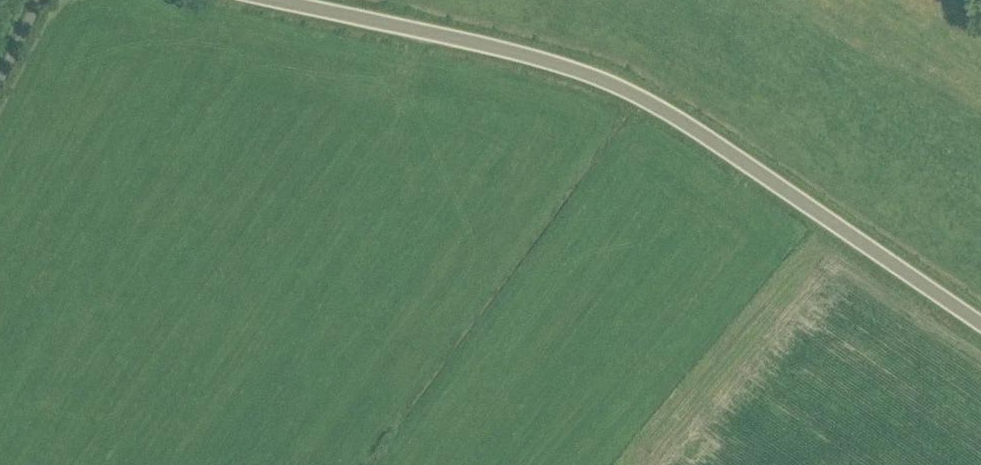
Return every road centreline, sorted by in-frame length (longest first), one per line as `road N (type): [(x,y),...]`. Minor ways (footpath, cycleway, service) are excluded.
road 1 (unclassified): [(980,346),(674,132),(611,101),(227,0)]

